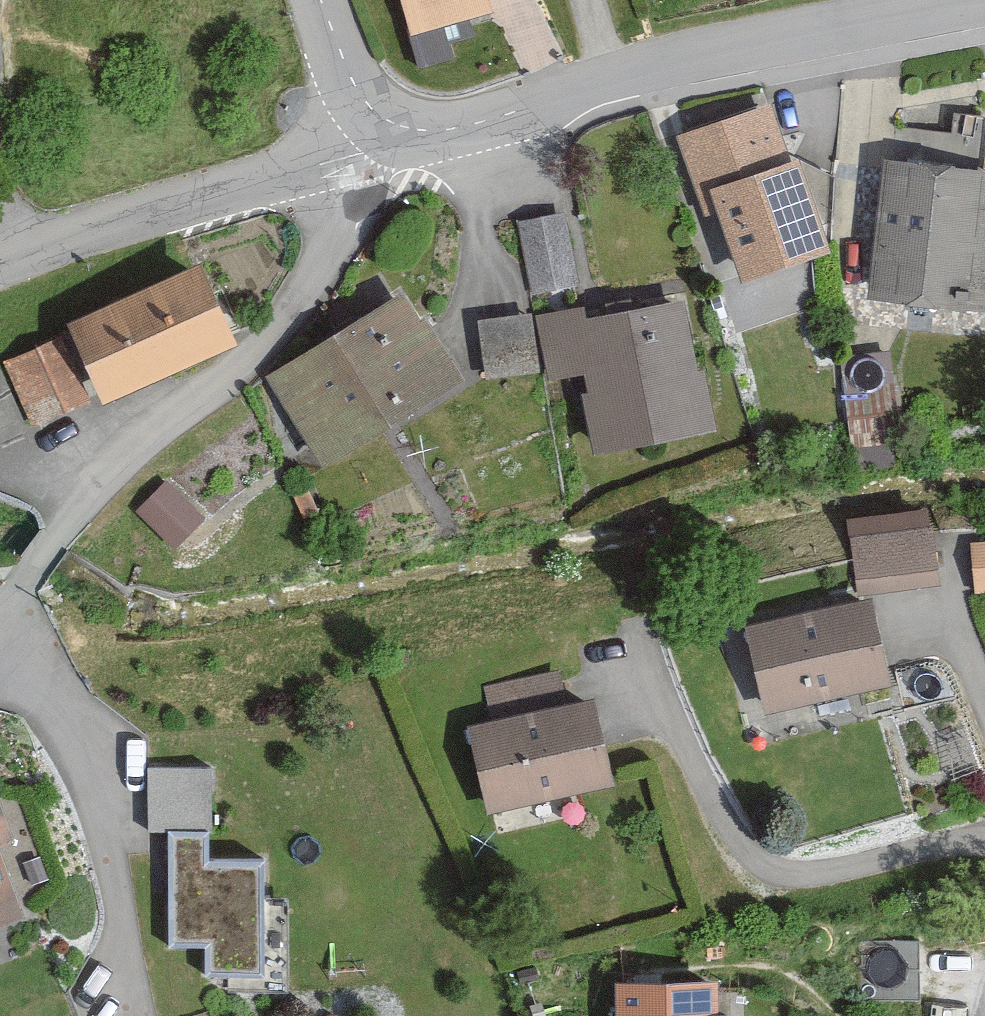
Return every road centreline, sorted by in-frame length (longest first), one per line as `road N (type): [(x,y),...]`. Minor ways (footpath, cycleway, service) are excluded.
road 1 (unclassified): [(973,0),(660,62),(458,132),(387,128)]
road 2 (residential): [(0,630),(110,474),(244,371),(321,263),(326,166)]
road 3 (unclassified): [(326,166),(0,268)]
road 4 (residential): [(387,128),(346,73),(319,0)]

